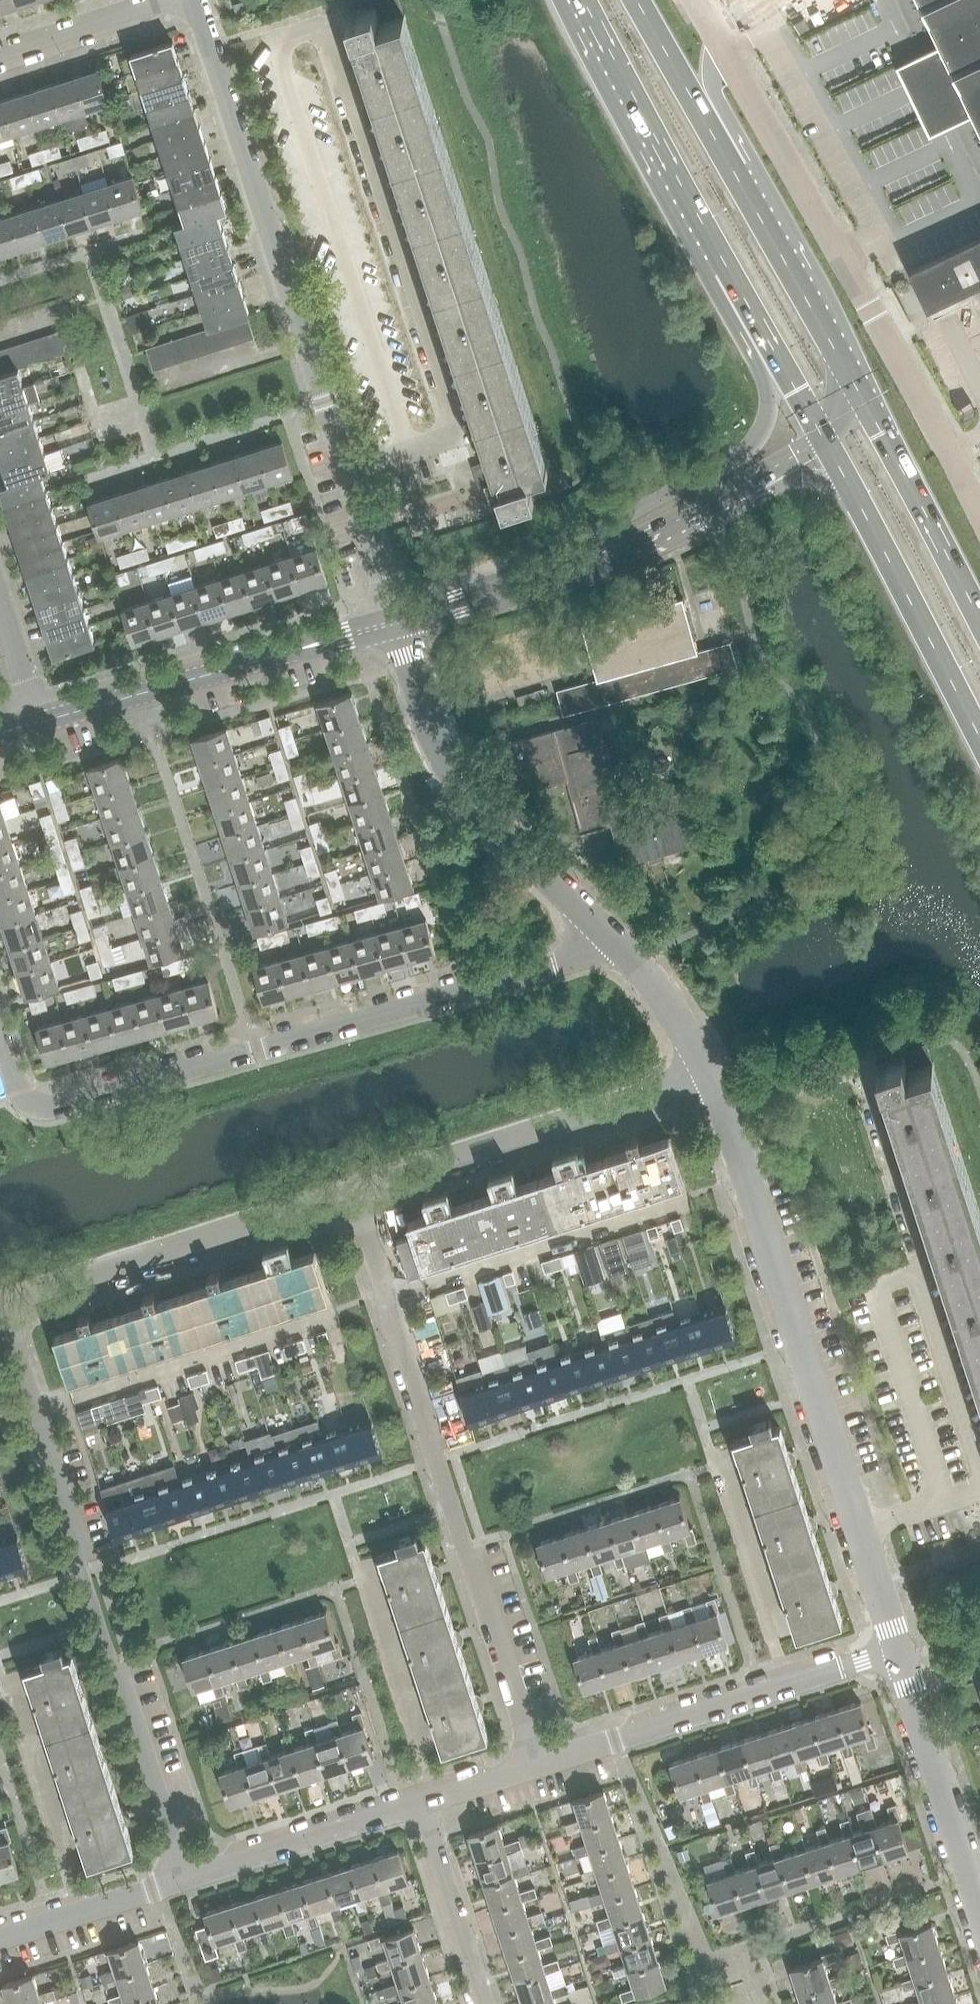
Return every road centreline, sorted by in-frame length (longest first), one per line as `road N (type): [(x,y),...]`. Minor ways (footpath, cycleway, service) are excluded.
road 1 (residential): [(602,929),(558,965),(53,1108),(20,1097),(0,1048)]
road 2 (residential): [(394,612),(196,0)]
road 3 (tertiary): [(896,1653),(709,1076)]
road 4 (residential): [(533,1763),(351,1189)]
road 5 (residential): [(176,1882),(0,1310)]
road 6 (unclassified): [(979,517),(724,56)]
road 7 (tertiary): [(777,359),(766,420),(739,453),(545,558),(394,612)]
road 8 (trunk): [(582,0),(777,359)]
road 9 (residential): [(533,1763),(896,1653)]
road 10 (residential): [(351,1189),(709,1076)]
road 11 (tertiary): [(602,929),(457,784),(428,726),(399,630)]
road 12 (residential): [(0,1303),(351,1189)]
road 13 (tertiary): [(399,630),(628,552),(740,492)]
road 14 (trunk): [(853,495),(979,741)]
road 15 (tertiary): [(979,1916),(896,1653)]
road 16 (trunk): [(979,623),(851,380)]
road 17 (tertiary): [(35,721),(293,650)]
road 18 (residential): [(176,1882),(423,1801)]
road 19 (trunk): [(749,199),(636,0)]
road 20 (residential): [(423,1801),(490,2003)]
road 21 (trunk): [(851,380),(749,199)]
road 22 (residential): [(0,1939),(176,1882)]
road 23 (tertiary): [(709,1076),(643,973),(602,929)]
road 24 (residential): [(0,52),(156,0)]
road 25 (trunk): [(749,199),(751,161),(706,74),(724,56)]

